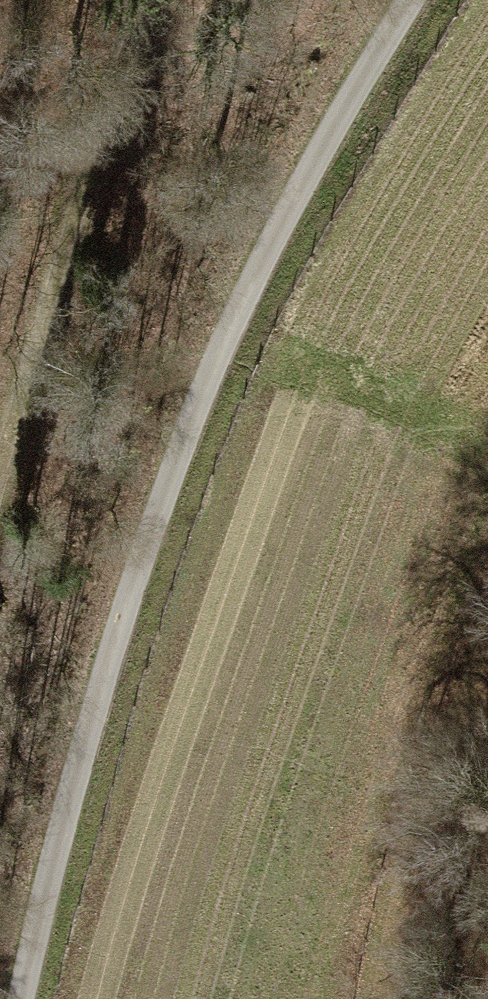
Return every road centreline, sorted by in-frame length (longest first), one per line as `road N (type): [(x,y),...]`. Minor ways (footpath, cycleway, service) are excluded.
road 1 (unclassified): [(414,0),(377,52),(231,336),(94,725),(17,998)]
road 2 (track): [(0,456),(133,0)]
road 3 (track): [(382,998),(408,861),(487,676)]

